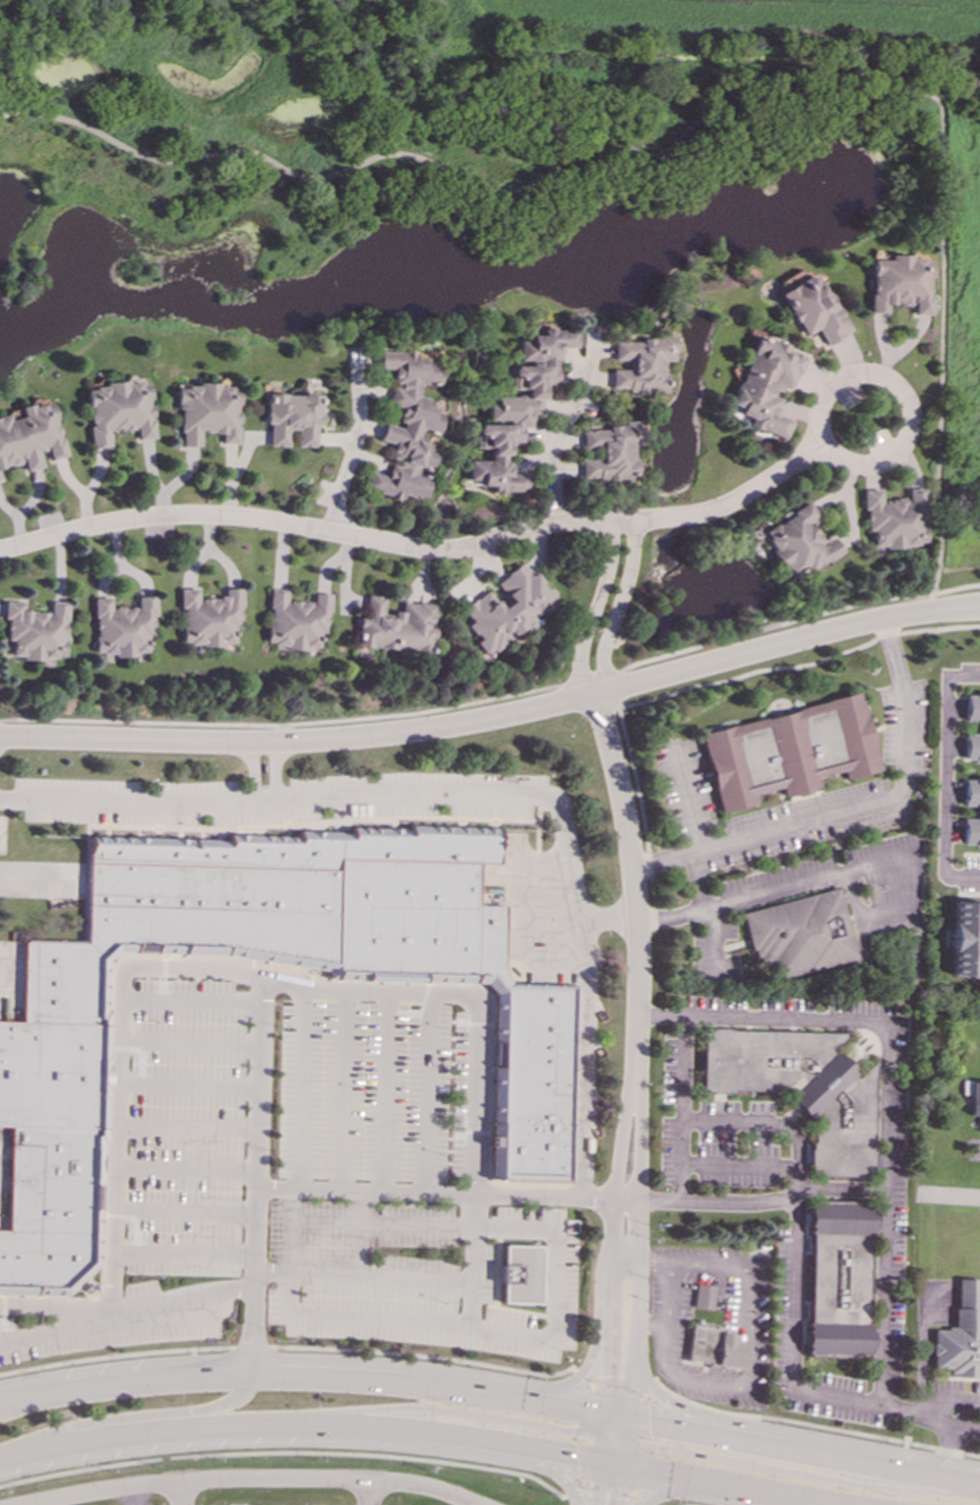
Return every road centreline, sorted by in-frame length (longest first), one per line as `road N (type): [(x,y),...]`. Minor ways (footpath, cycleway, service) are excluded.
road 1 (residential): [(0,551),(113,523),(187,517),(242,518),(434,551),(555,524),(634,523)]
road 2 (primary): [(605,1413),(444,1385),(303,1374),(157,1378),(0,1401)]
road 3 (primary): [(0,1459),(152,1433),(297,1425),(601,1463)]
road 4 (residential): [(597,696),(431,730),(323,741),(0,740)]
road 5 (residential): [(483,1504),(406,1482),(242,1477),(33,1504)]
road 6 (residential): [(636,1076),(637,922),(621,793),(597,696)]
road 7 (primary): [(979,1494),(845,1483),(656,1447),(622,1448)]
road 8 (primary): [(979,1483),(626,1416)]
road 9 (residential): [(933,611),(597,696)]
road 10 (residential): [(636,1076),(615,1195),(605,1413)]
road 11 (primary): [(297,1425),(412,1407),(603,1431)]
road 12 (residential): [(633,1363),(636,1076)]
road 13 (residential): [(818,439),(850,465),(879,464),(908,428),(903,401),(881,379),(850,379),(825,397),(818,439)]
road 14 (primary): [(326,1427),(551,1469),(579,1504)]
road 15 (primary): [(878,1463),(813,1437),(678,1407),(633,1363)]
road 16 (primary): [(5,1458),(65,1427),(232,1401),(249,1374)]
road 17 (primary): [(620,1467),(827,1504)]
road 18 (residential): [(634,523),(722,508),(821,449)]
road 19 (primary): [(612,1248),(587,1369),(528,1399)]
road 20 (residential): [(325,532),(350,447),(348,353)]
road 21 (residential): [(608,524),(610,565),(585,637),(583,696)]
road 22 (residential): [(611,690),(602,655),(626,582),(634,523)]
road 23 (residential): [(557,524),(547,458),(581,359)]

